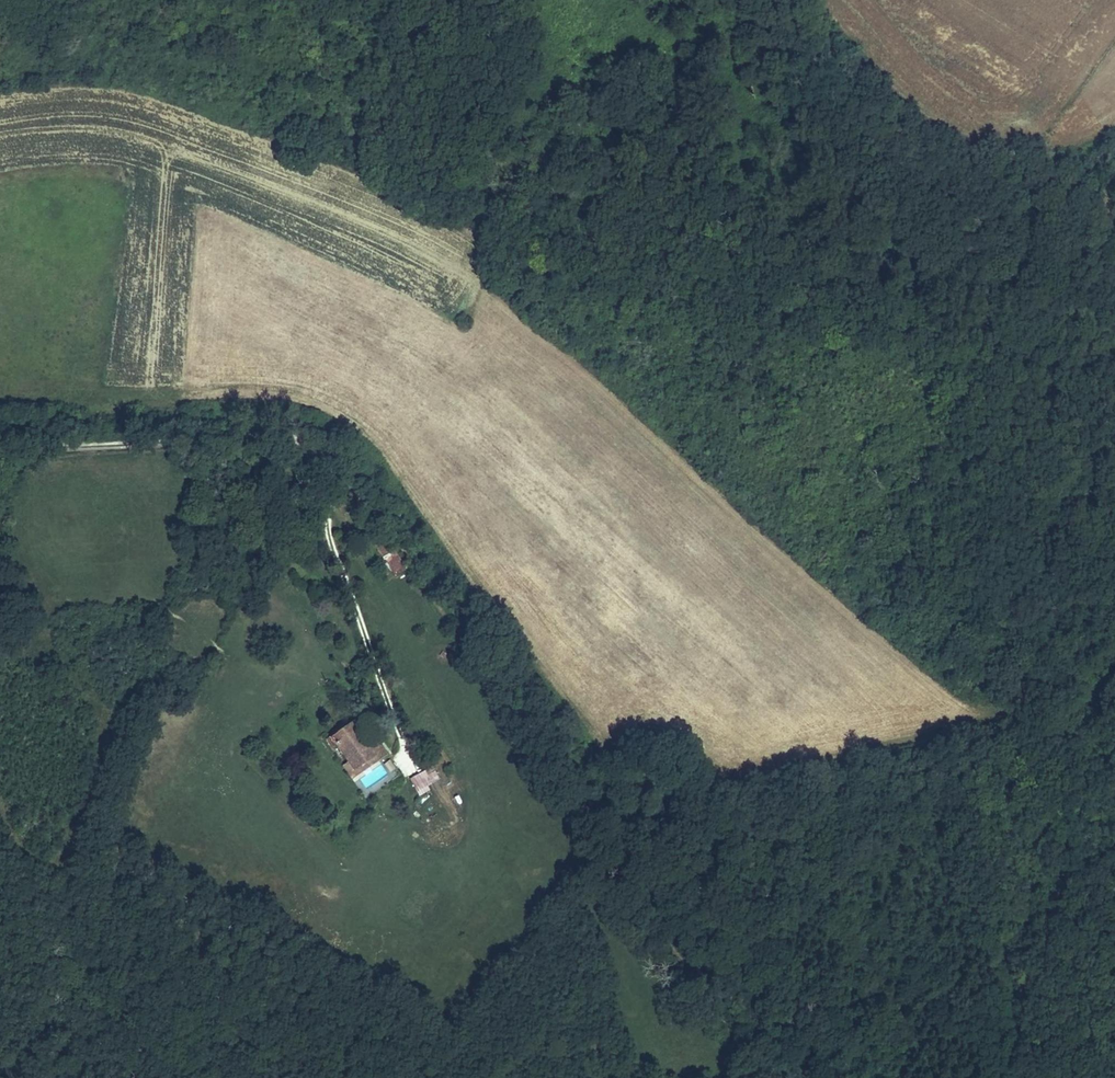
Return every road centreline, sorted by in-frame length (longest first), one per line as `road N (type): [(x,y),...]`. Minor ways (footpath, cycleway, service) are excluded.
road 1 (track): [(0,455),(282,438),(326,459),(511,689),(762,1077)]
road 2 (track): [(618,860),(671,820),(683,794),(681,765),(693,756),(728,771),(750,770),(1070,705),(1114,677)]

